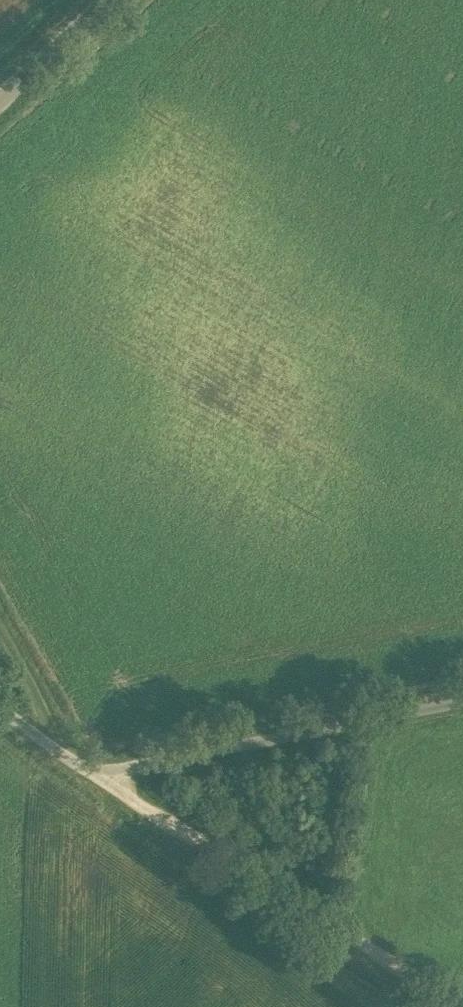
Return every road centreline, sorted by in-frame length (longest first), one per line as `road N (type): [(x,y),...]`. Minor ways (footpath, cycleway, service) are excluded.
road 1 (unclassified): [(0,706),(97,774),(462,699)]
road 2 (track): [(97,774),(462,1004)]
road 3 (track): [(69,757),(0,617)]
road 4 (unclassified): [(0,100),(108,0)]

